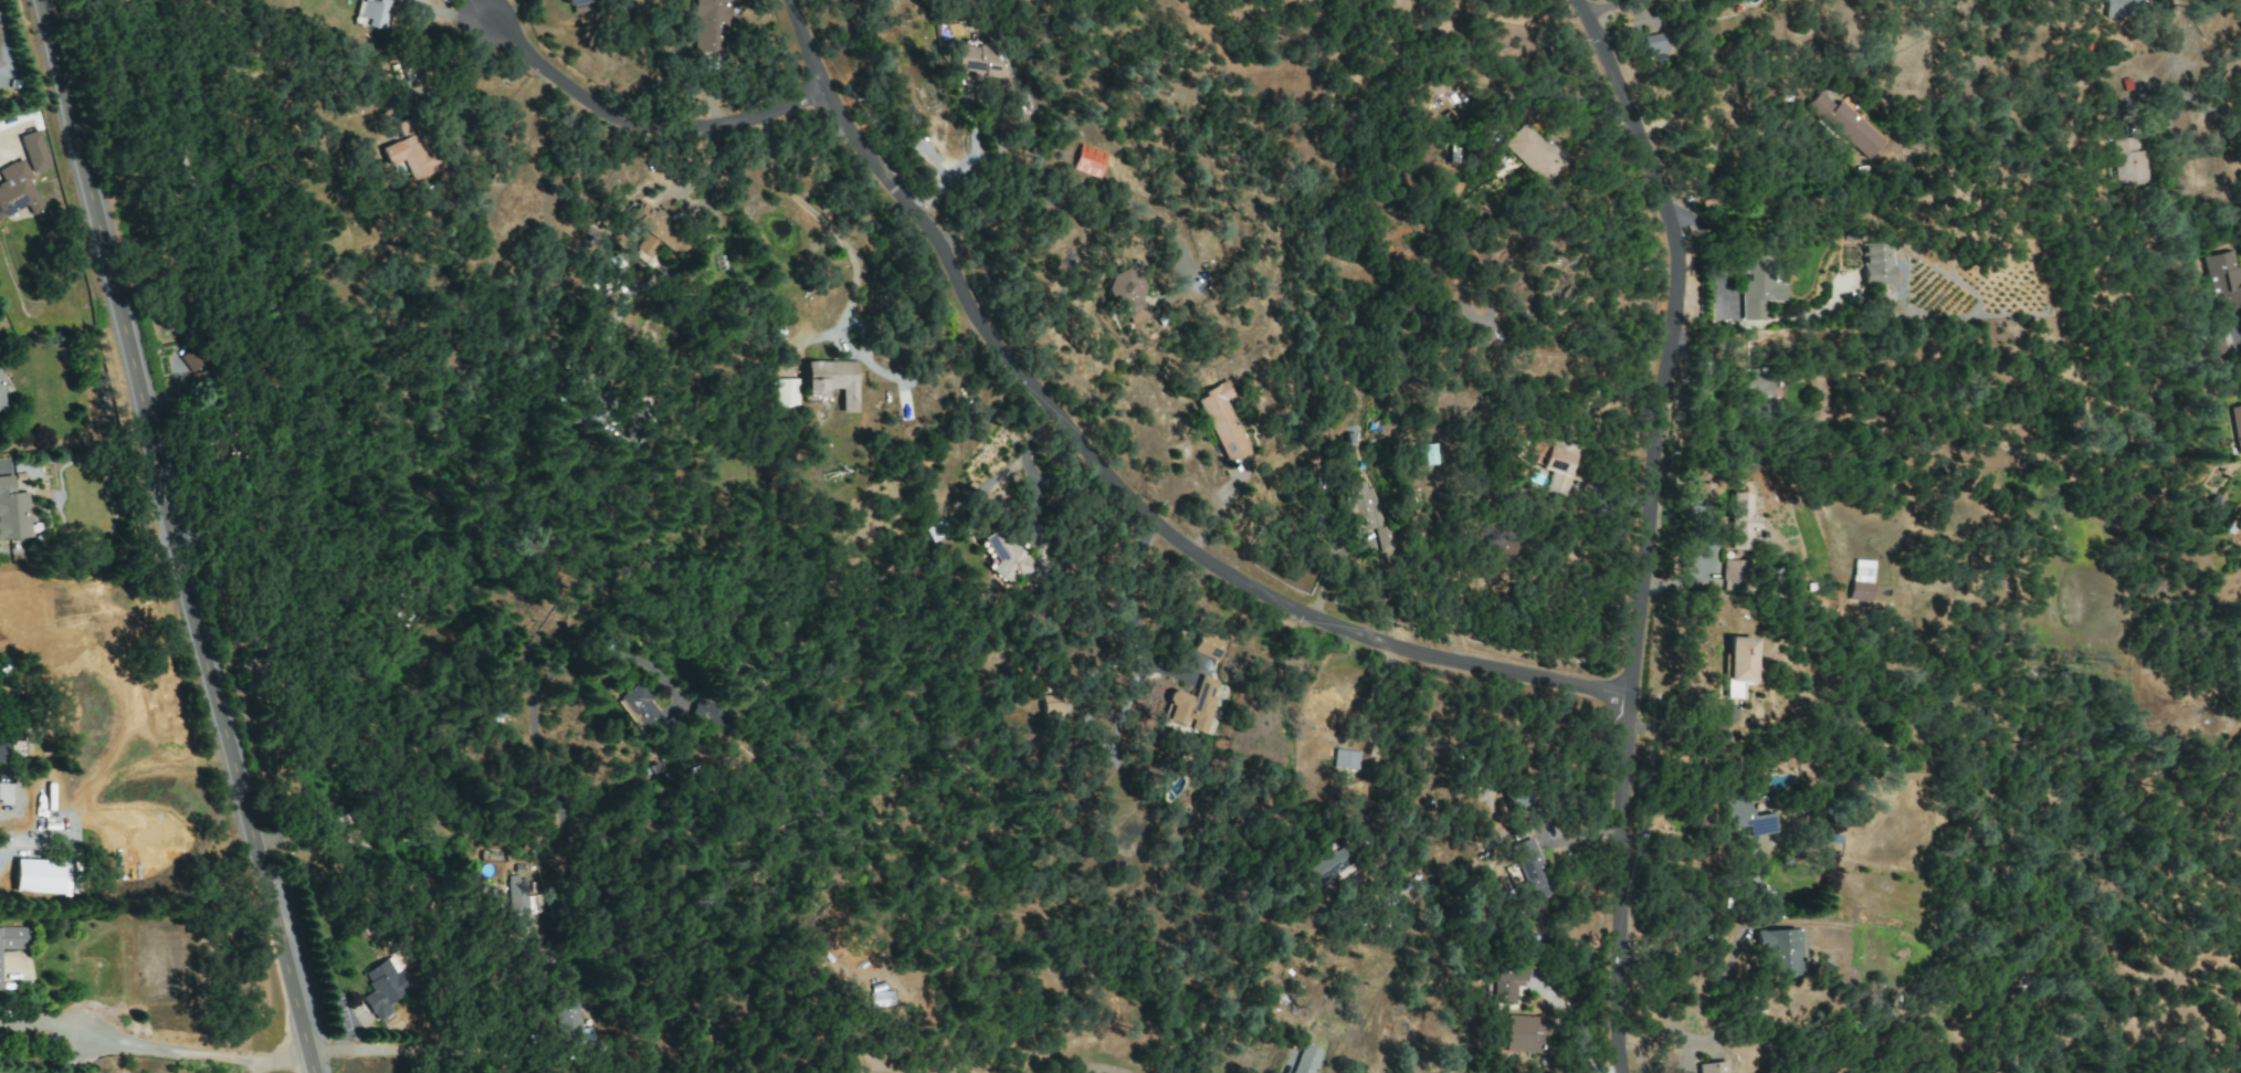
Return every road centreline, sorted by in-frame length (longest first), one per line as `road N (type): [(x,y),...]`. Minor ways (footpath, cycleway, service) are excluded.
road 1 (residential): [(1627,695),(1419,659),(1347,637),(1256,586),(1181,524),(1029,375),(958,282),(827,88),(791,0)]
road 2 (secondary): [(316,1072),(213,646),(41,0)]
road 3 (residential): [(1624,1072),(1618,866),(1627,695),(1676,296),(1665,217),(1575,0)]
road 4 (residential): [(312,1054),(493,1049),(520,1033),(571,923),(564,816),(527,717),(533,690),(553,665),(585,659)]
road 5 (residential): [(827,88),(711,124),(617,116),(482,21)]
road 6 (residential): [(84,1034),(251,1063),(312,1054)]

